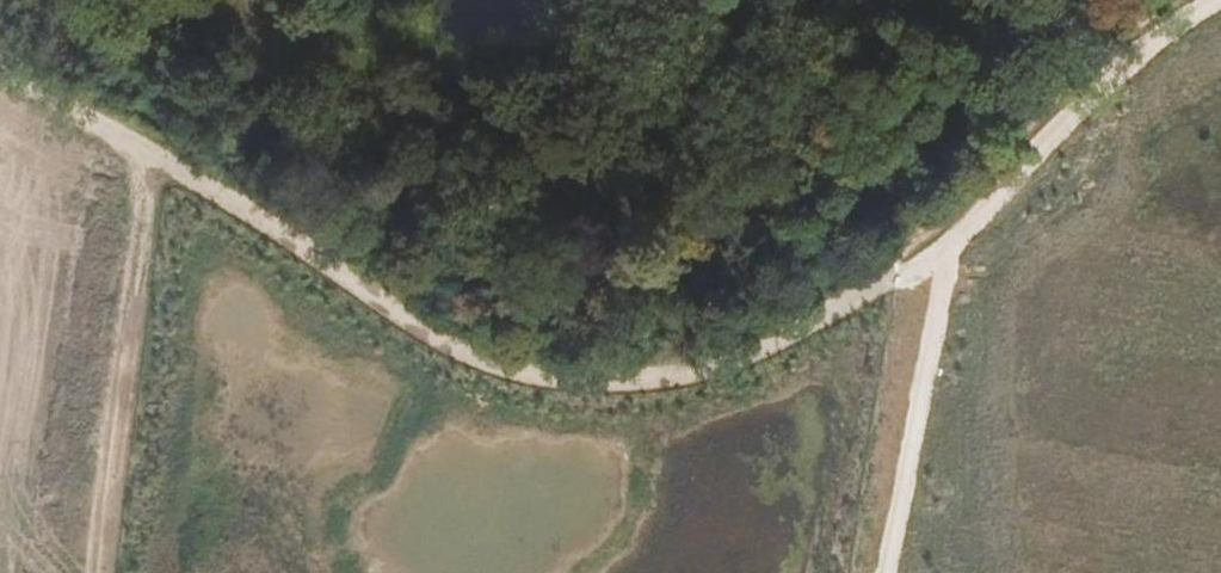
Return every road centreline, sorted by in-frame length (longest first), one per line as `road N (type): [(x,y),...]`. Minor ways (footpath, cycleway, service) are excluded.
road 1 (track): [(0,58),(47,104),(267,227),(424,331),(473,357),(582,384),(686,371),(781,335),(934,256),(954,235),(978,182),(1109,61),(1192,0)]
road 2 (track): [(88,572),(147,160)]
road 3 (track): [(911,268),(929,367),(890,572)]
road 4 (track): [(954,235),(929,367)]

